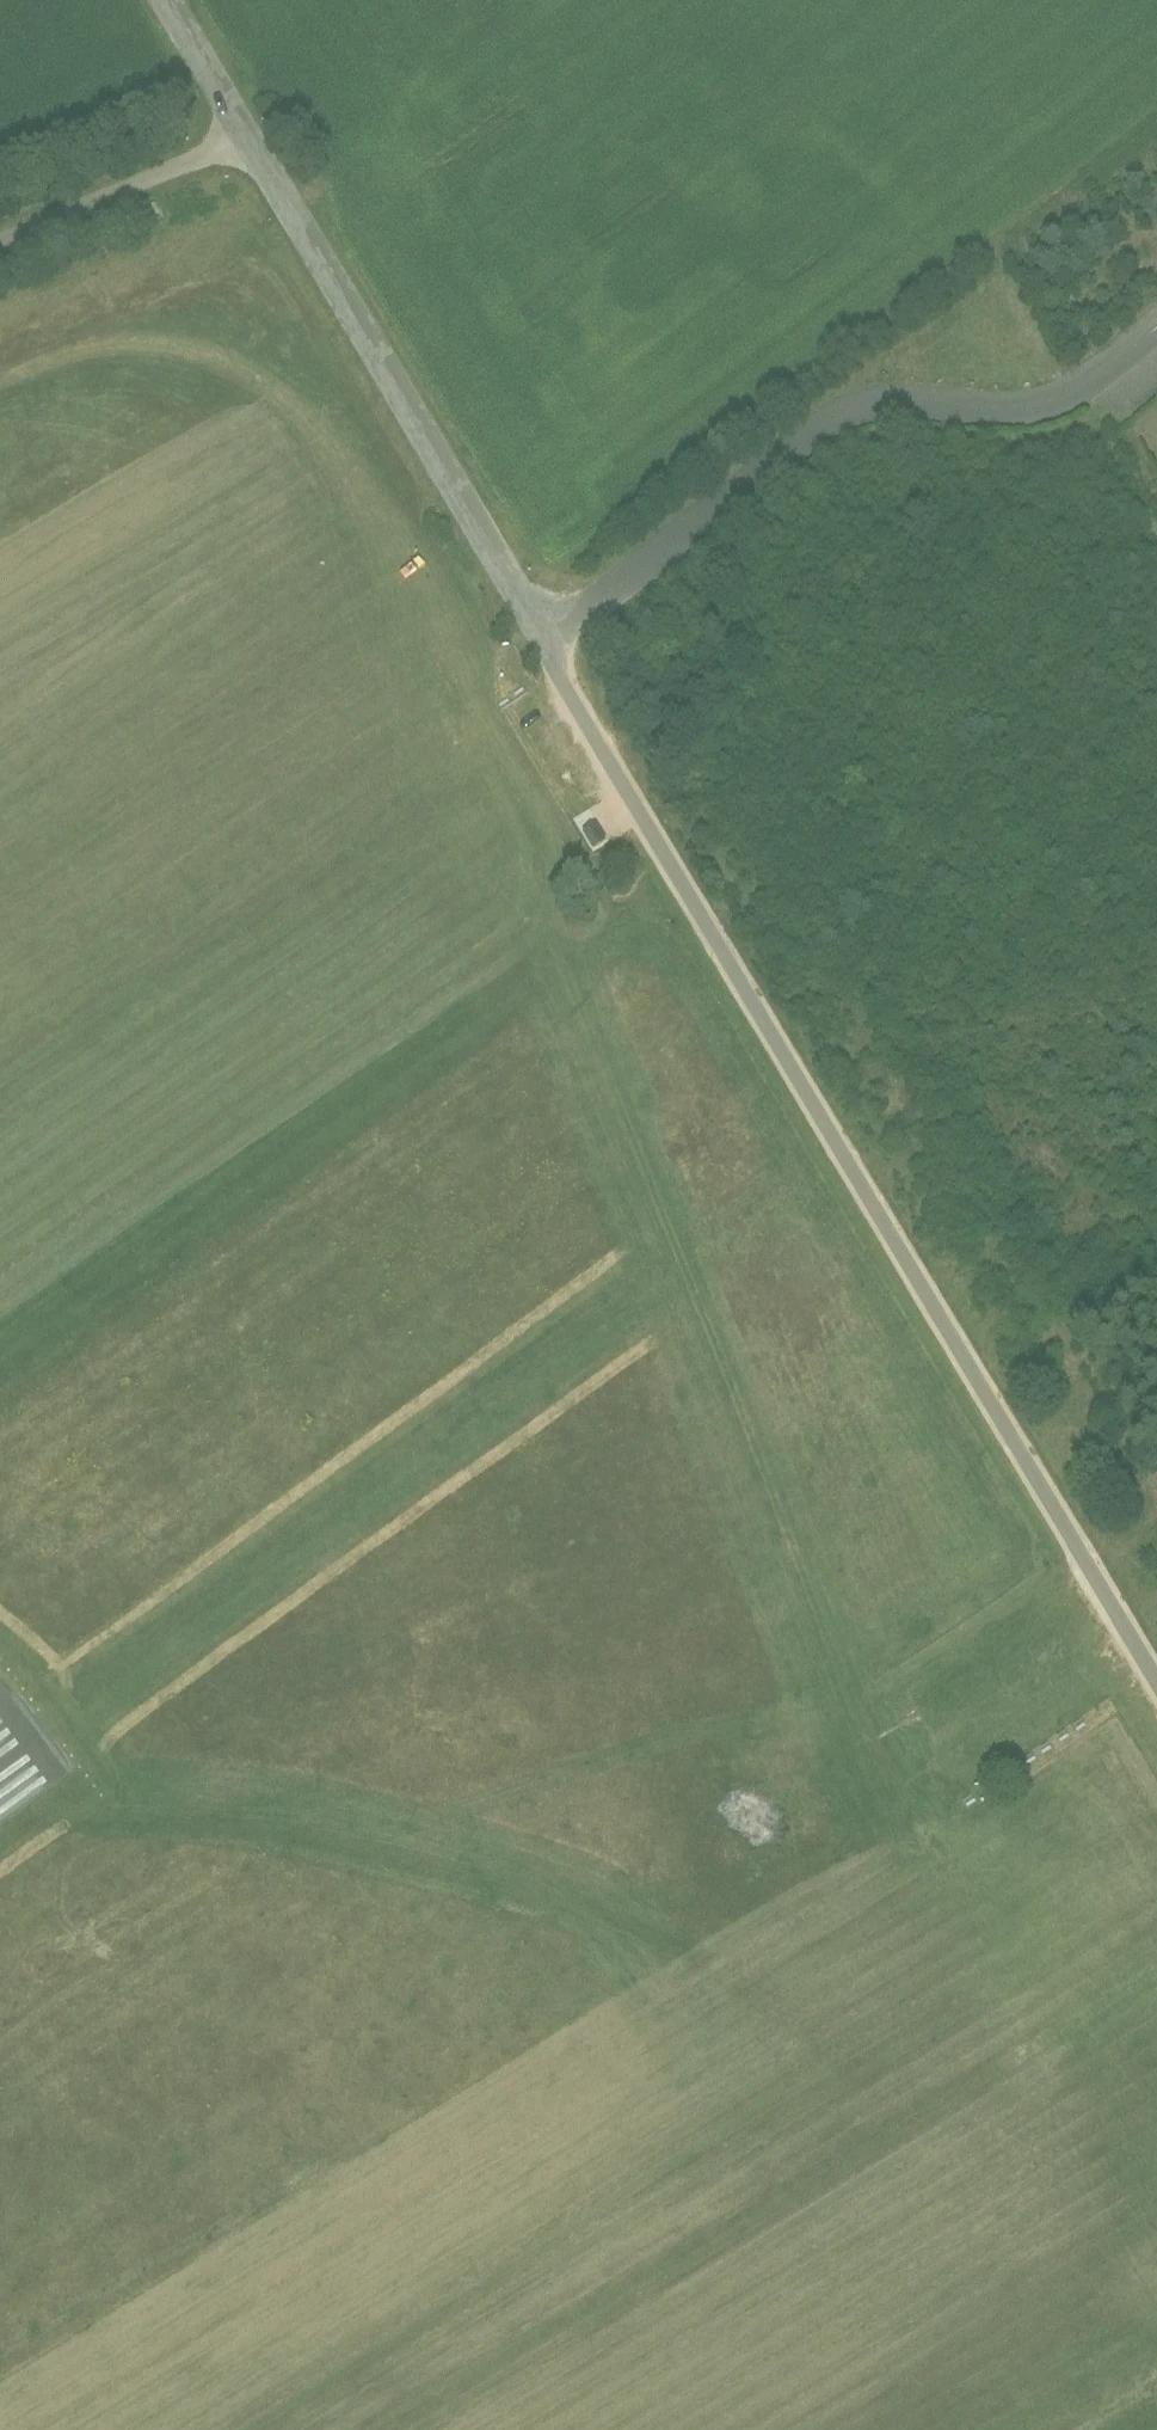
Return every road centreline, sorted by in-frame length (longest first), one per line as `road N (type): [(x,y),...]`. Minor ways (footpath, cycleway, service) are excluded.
road 1 (unclassified): [(245,139),(1156,1676)]
road 2 (unclassified): [(245,139),(0,242)]
road 3 (unclassified): [(162,0),(245,139)]

